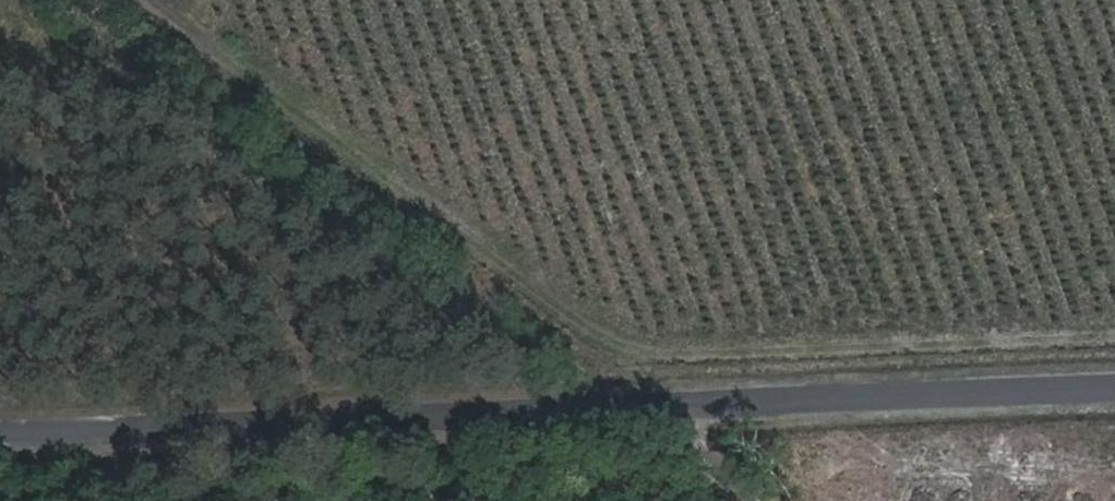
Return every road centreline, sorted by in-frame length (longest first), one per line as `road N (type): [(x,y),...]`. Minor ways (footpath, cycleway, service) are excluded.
road 1 (tertiary): [(0,426),(1114,378)]
road 2 (track): [(780,500),(145,0)]

